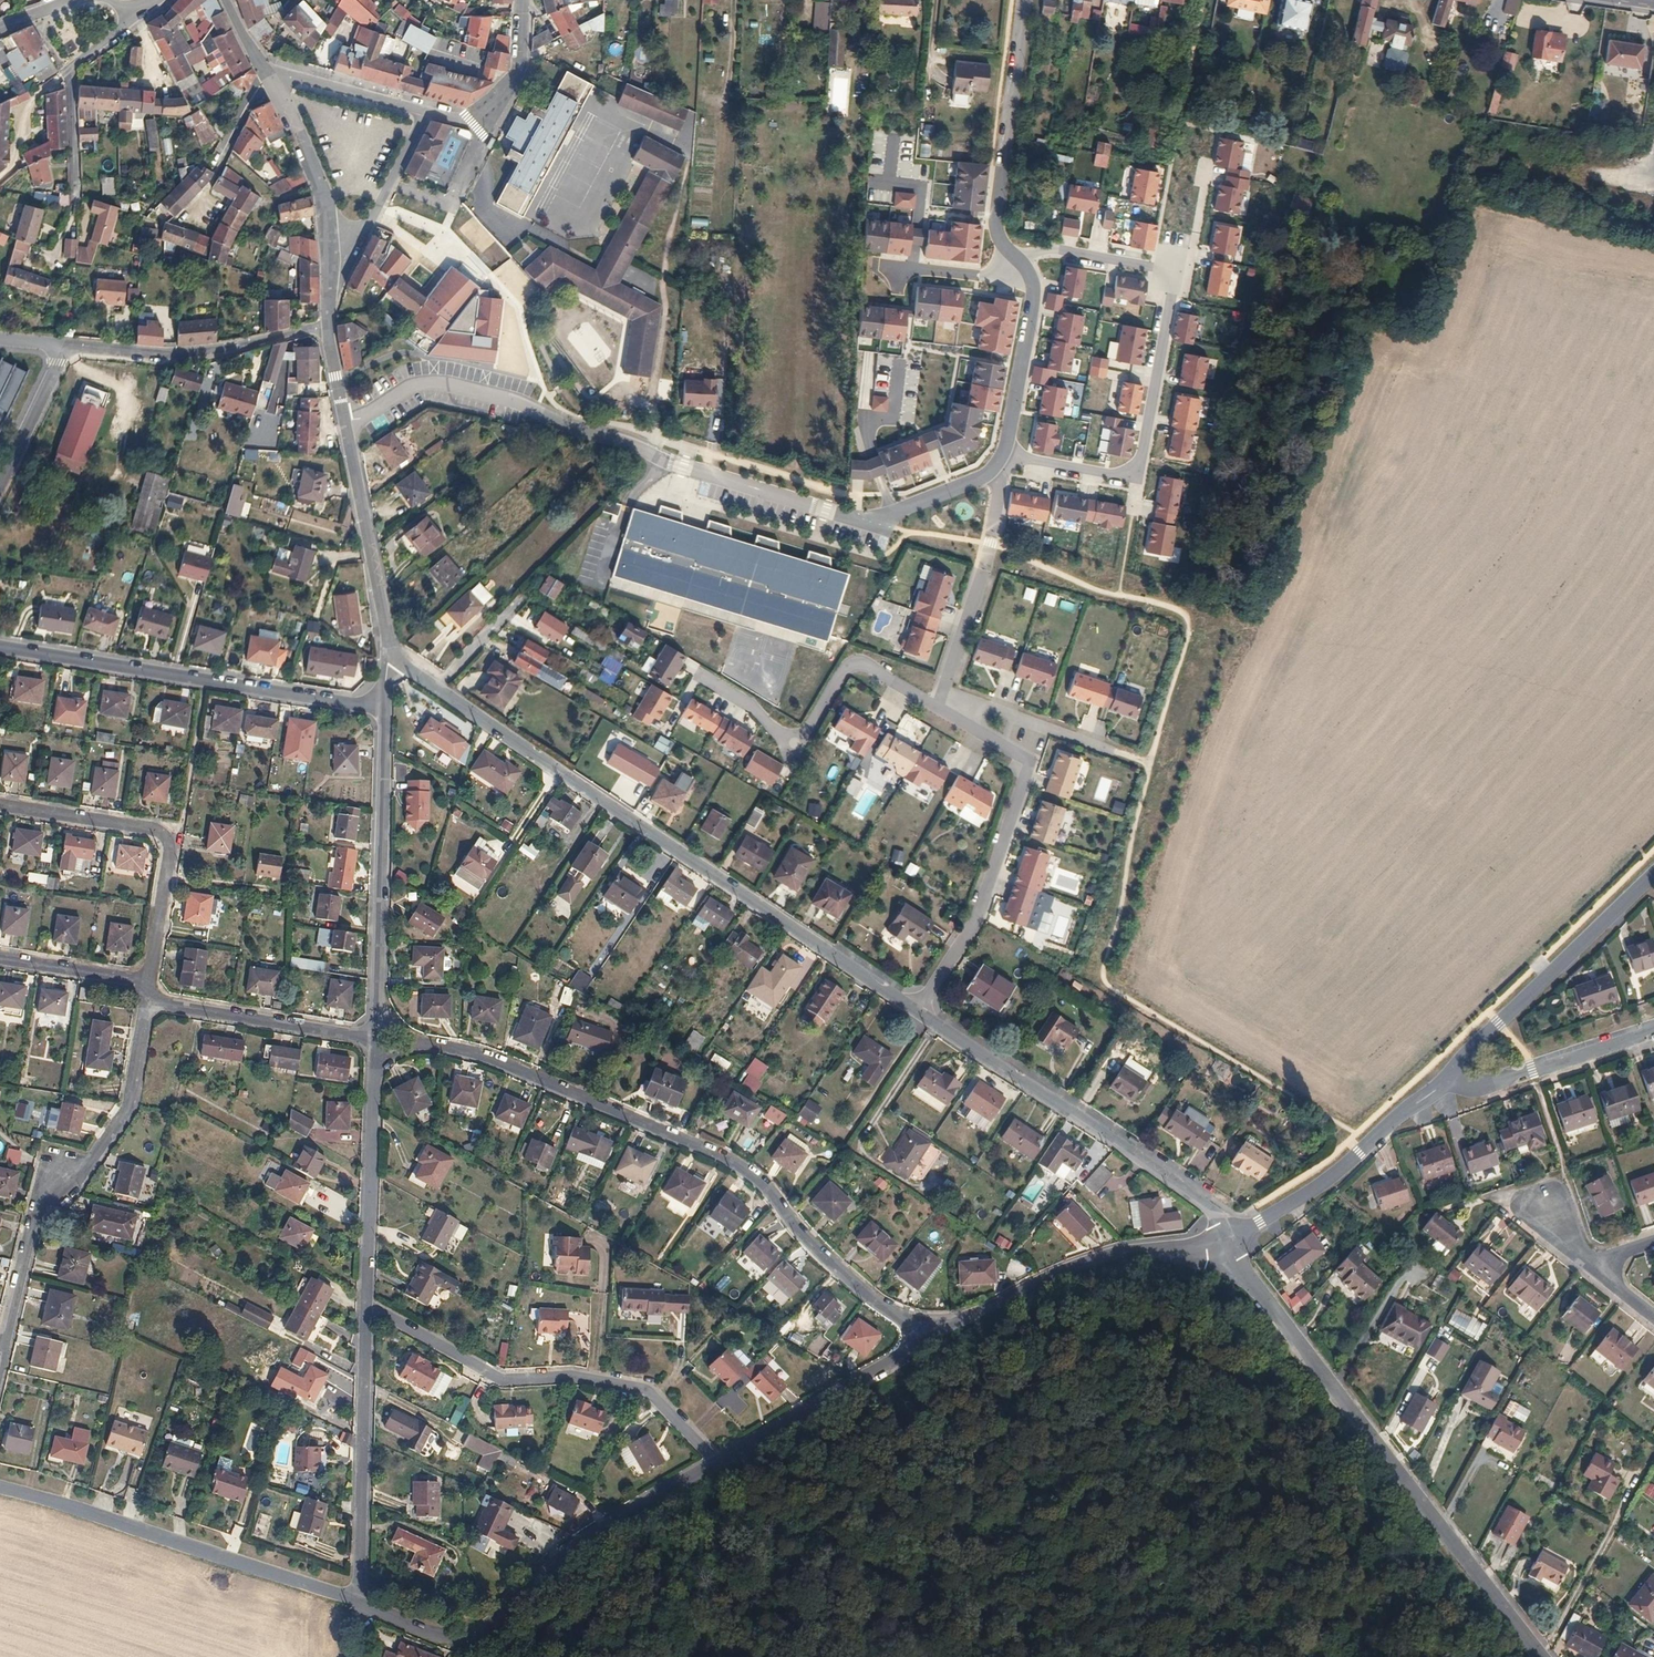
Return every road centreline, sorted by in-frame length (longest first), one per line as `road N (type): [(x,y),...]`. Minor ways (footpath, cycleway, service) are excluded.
road 1 (residential): [(346,425),(398,393),(442,382),(860,517),(893,513),(1006,459)]
road 2 (residential): [(376,1038),(470,1051),(723,1157),(927,1340)]
road 3 (residential): [(436,688),(918,1010)]
road 4 (residential): [(1228,1237),(1236,1261),(1544,1656)]
road 5 (residential): [(1006,459),(1109,480),(1134,471),(1170,286),(1147,265),(1017,254)]
road 6 (residential): [(358,1602),(464,1637),(591,1532),(717,1464)]
road 7 (residential): [(366,1304),(503,1379),(567,1377),(647,1391),(717,1464)]
road 8 (residential): [(147,1001),(129,1105),(33,1223),(0,1363)]
road 9 (residential): [(918,1010),(1198,1198),(1225,1220),(1228,1237)]
road 10 (residential): [(0,650),(382,709)]
road 11 (residential): [(918,1010),(976,920),(1027,760),(938,707)]
road 12 (residential): [(0,1487),(358,1602)]
road 13 (residential): [(376,1038),(382,709)]
road 14 (residential): [(927,1340),(1071,1266),(1119,1250),(1228,1237)]
road 15 (residential): [(0,805),(161,832),(168,848),(146,981)]
road 16 (residential): [(696,674),(805,738),(847,664),(857,661),(938,707)]
road 17 (residential): [(358,1602),(366,1304)]
road 18 (residential): [(1450,1071),(1653,875)]
road 19 (residential): [(328,328),(191,355),(60,346)]
road 20 (residential): [(366,1304),(376,1038)]
road 21 (residential): [(1017,254),(995,219),(1025,0)]
road 22 (residential): [(717,1464),(927,1340)]
road 23 (residential): [(944,689),(992,543),(1006,459)]
road 24 (residential): [(389,657),(346,425)]
road 25 (residential): [(147,1001),(376,1038)]
road 26 (residential): [(70,214),(68,70),(129,16)]
road 27 (residential): [(1403,1115),(1321,1186),(1228,1237)]
road 28 (residential): [(1653,1028),(1482,1091),(1458,1084)]
road 29 (residential): [(328,256),(320,200),(264,70)]
road 30 (residential): [(1006,459),(1035,280),(1026,266)]
road 31 (residential): [(328,256),(370,216),(422,112)]
road 32 (residential): [(1099,745),(944,689)]
road 33 (residential): [(264,70),(422,112)]
road 34 (residential): [(870,269),(986,280),(1026,266)]
road 35 (residential): [(0,485),(60,346)]
road 36 (residential): [(0,958),(146,981)]
road 37 (residential): [(520,600),(436,688)]
road 38 (residential): [(1588,1263),(1558,1189),(1518,1201)]

